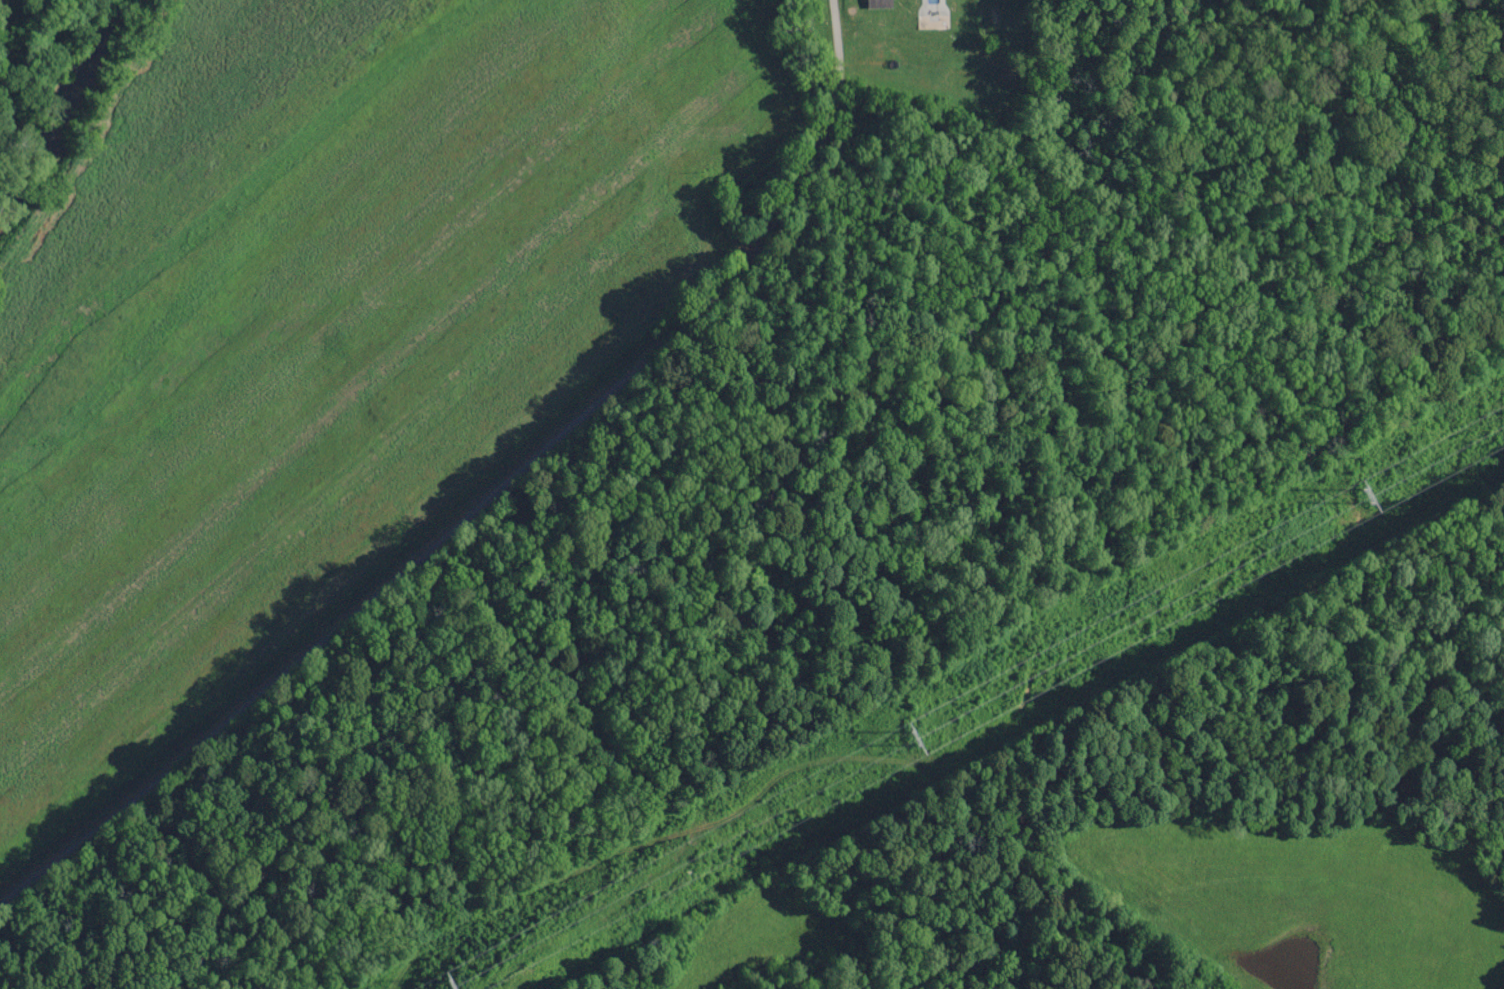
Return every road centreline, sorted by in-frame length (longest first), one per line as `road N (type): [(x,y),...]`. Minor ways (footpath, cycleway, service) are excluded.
road 1 (residential): [(0,929),(414,596),(796,201),(872,0)]

